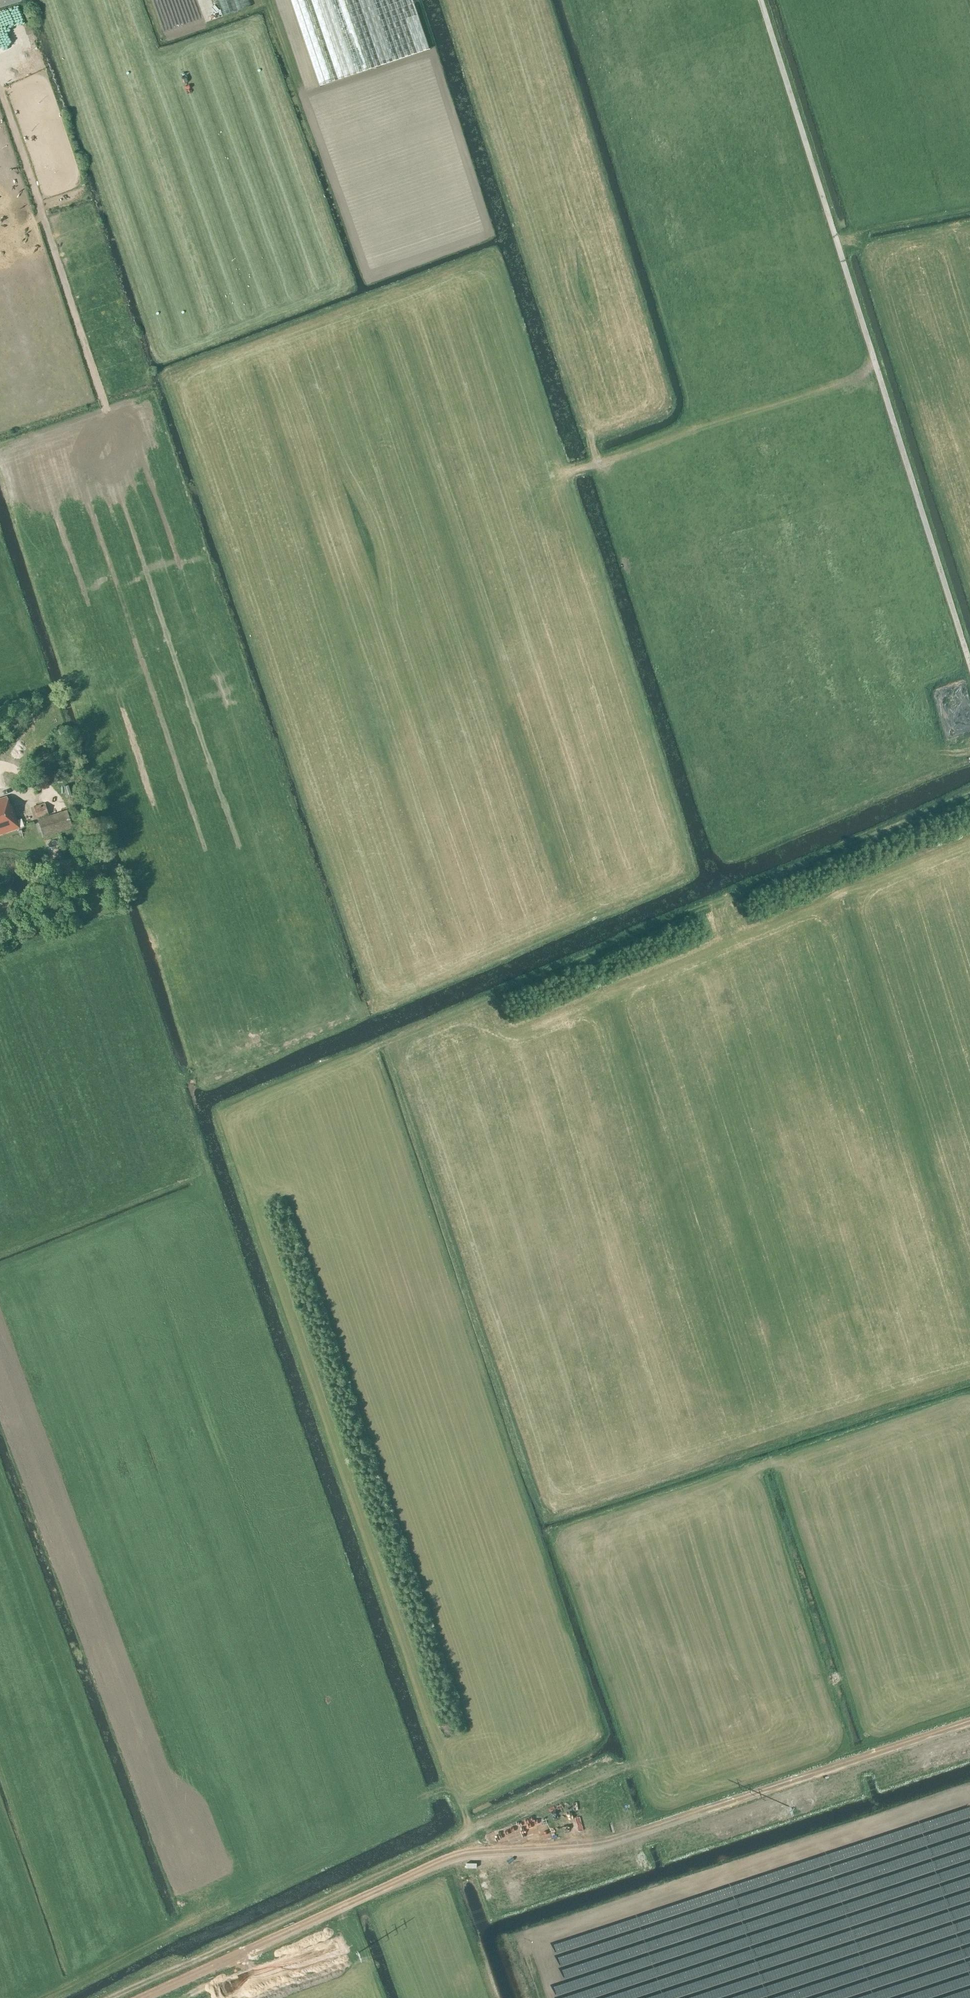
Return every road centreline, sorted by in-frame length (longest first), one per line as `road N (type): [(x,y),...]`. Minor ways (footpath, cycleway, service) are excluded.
road 1 (track): [(484,1004),(969,794)]

